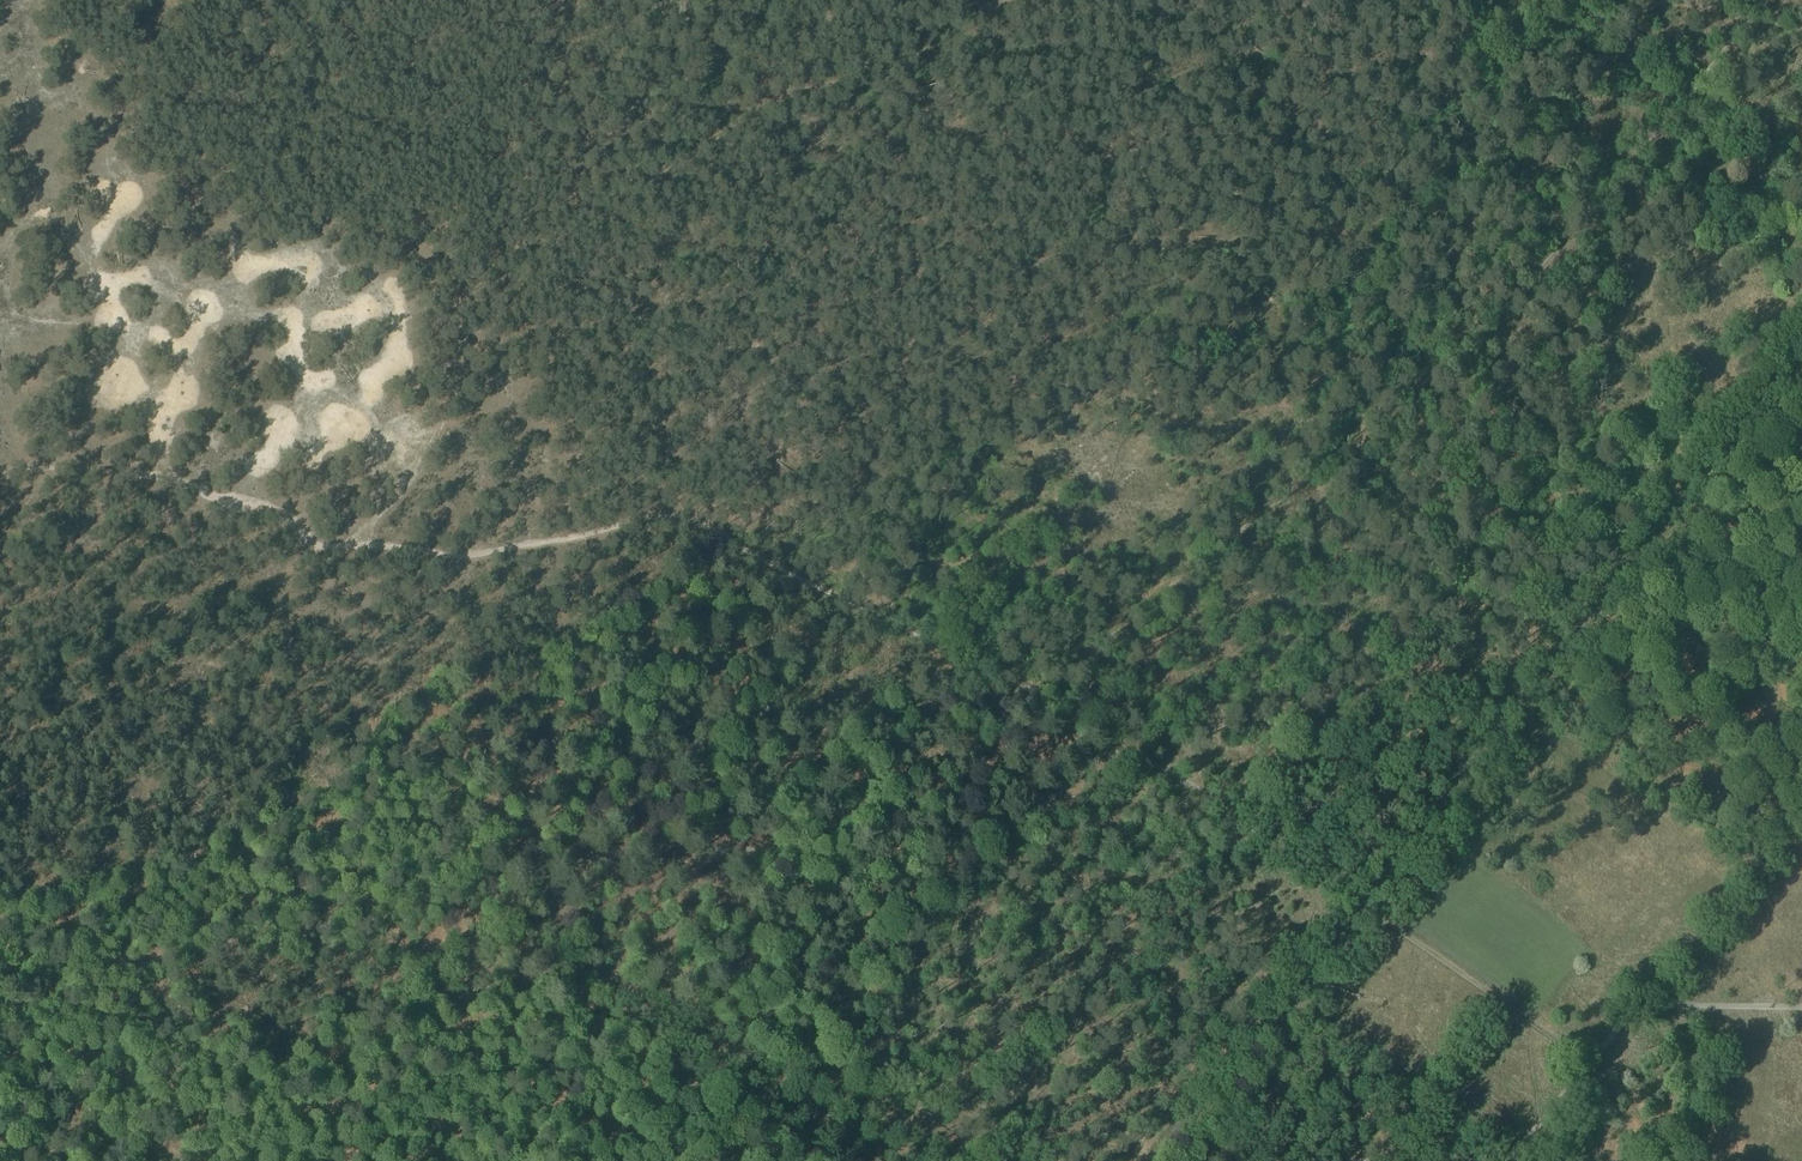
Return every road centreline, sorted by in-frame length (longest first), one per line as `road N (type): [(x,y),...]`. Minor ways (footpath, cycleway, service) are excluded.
road 1 (track): [(207,942),(250,738),(290,649),(352,550),(426,457),(457,388),(458,324),(473,288),(529,236),(663,149),(990,0)]
road 2 (track): [(2,1019),(57,991),(354,896),(543,862),(730,843),(1002,833),(1101,737)]
road 3 (unclassified): [(1154,1160),(1801,346)]
road 4 (track): [(1076,724),(1104,651),(1177,577),(1466,341),(1668,119),(1764,0)]
road 5 (track): [(352,550),(454,555),(602,531),(687,530),(810,600),(1076,724)]
road 6 (track): [(1076,724),(1163,766),(1602,1079),(1668,1160)]

